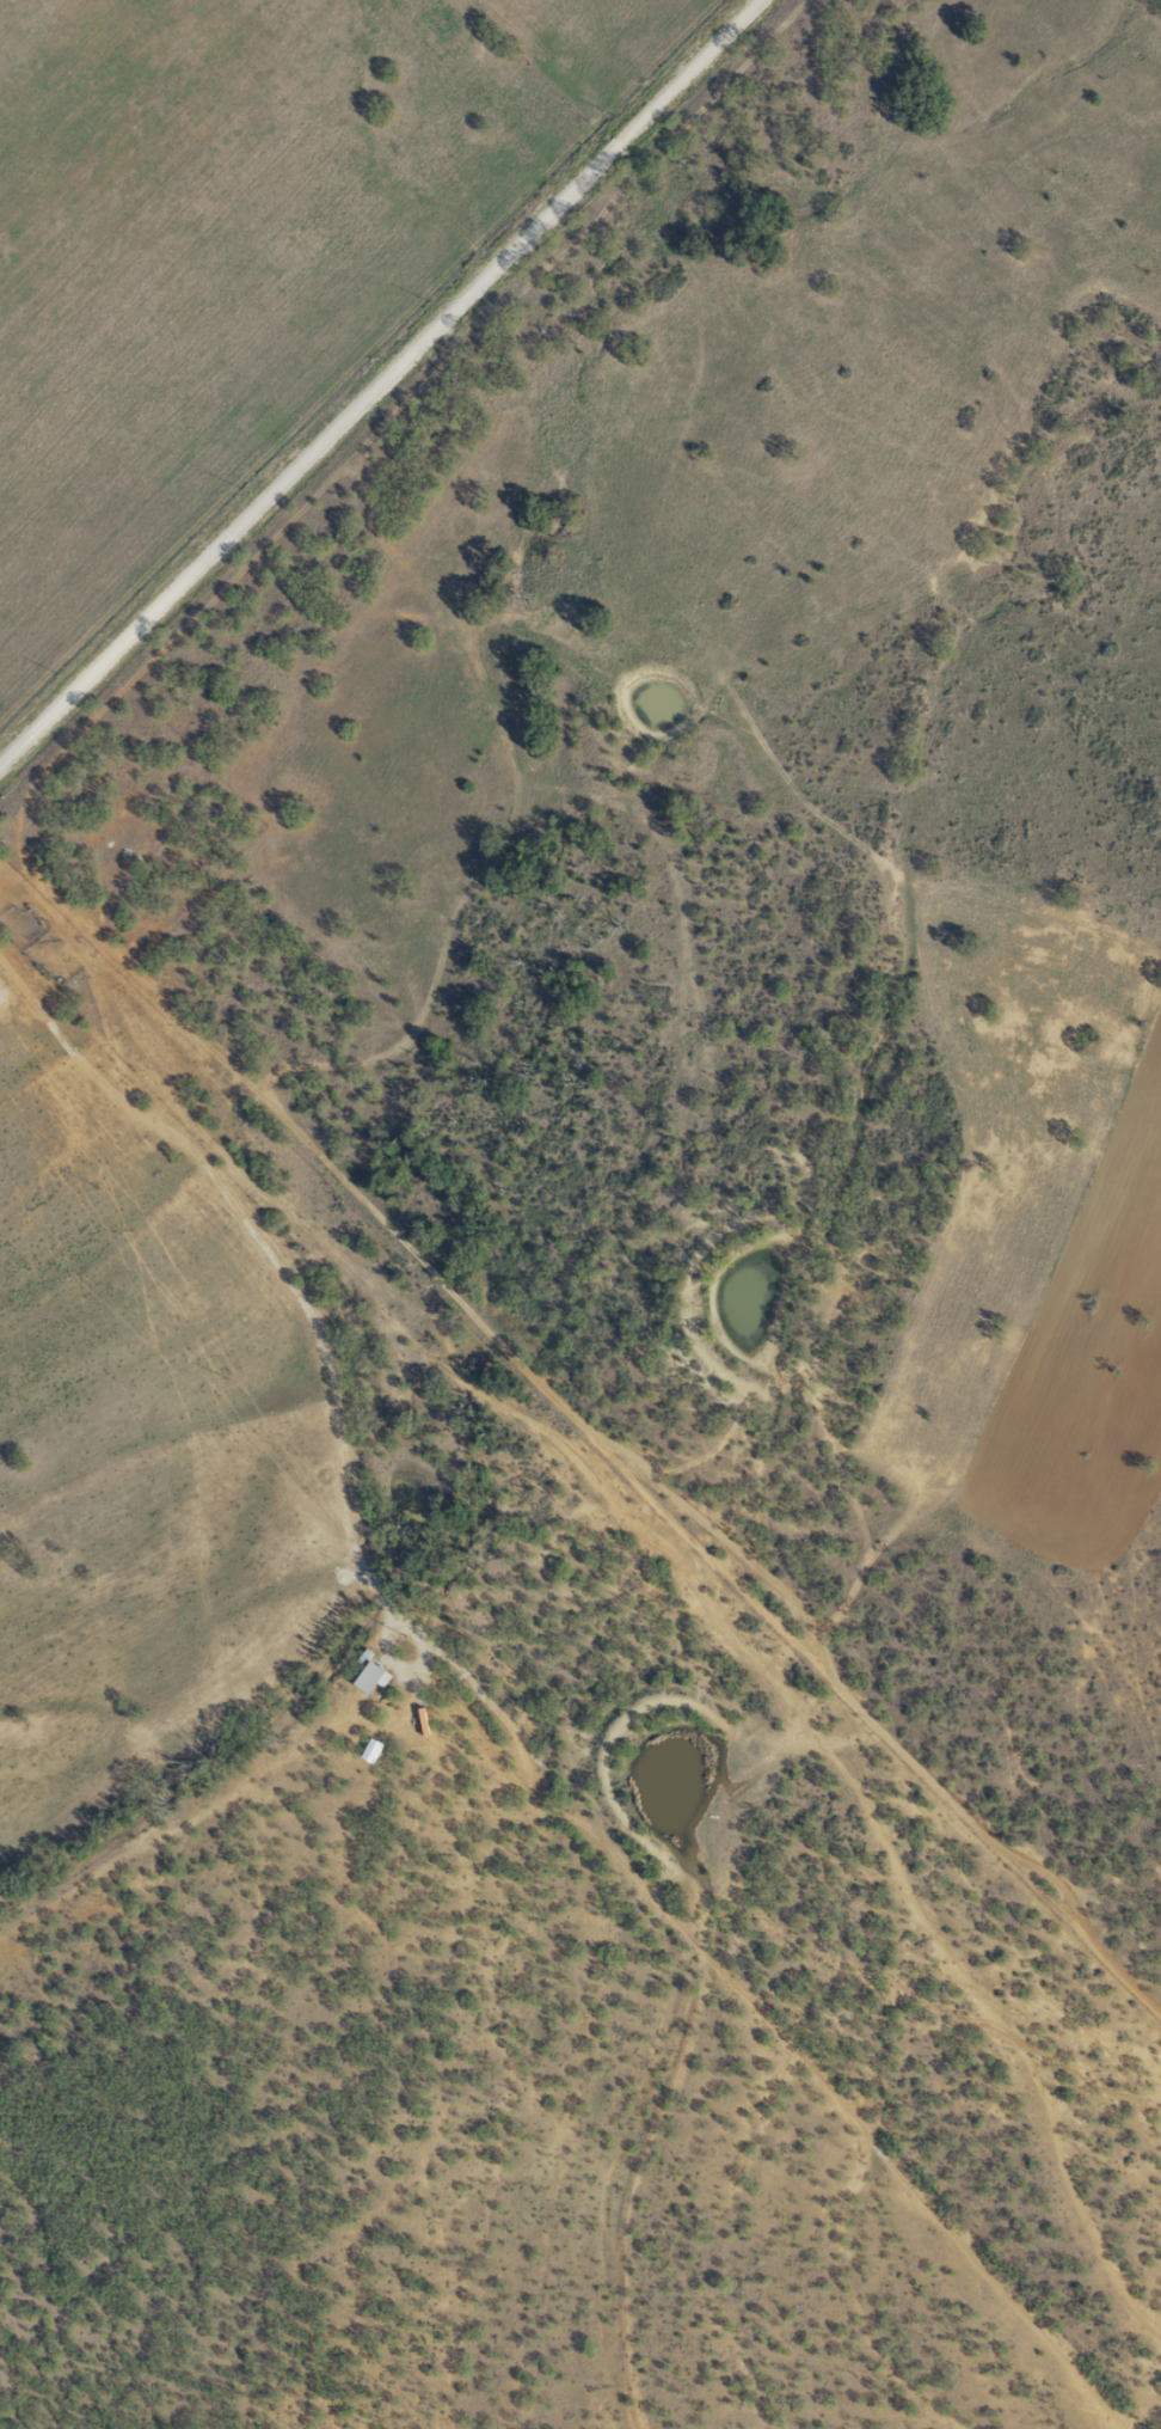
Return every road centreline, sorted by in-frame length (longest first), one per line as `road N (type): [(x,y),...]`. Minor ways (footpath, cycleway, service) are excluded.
road 1 (residential): [(0,759),(749,0)]

